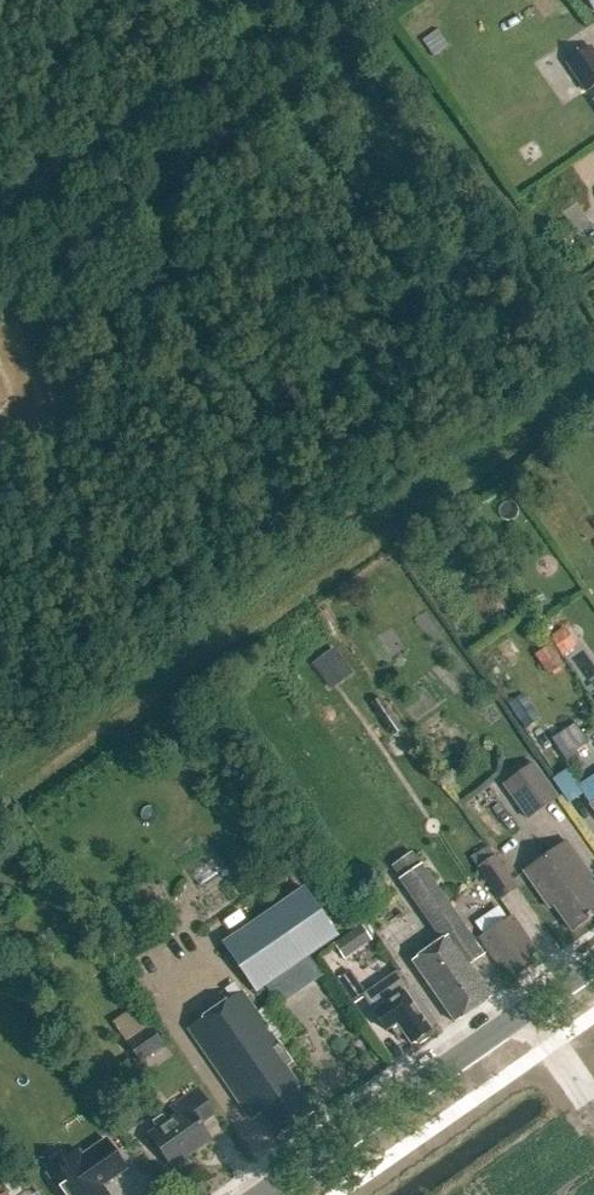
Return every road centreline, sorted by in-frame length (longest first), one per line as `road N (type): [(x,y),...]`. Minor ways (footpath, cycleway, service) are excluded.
road 1 (tertiary): [(260,1194),(593,963)]

